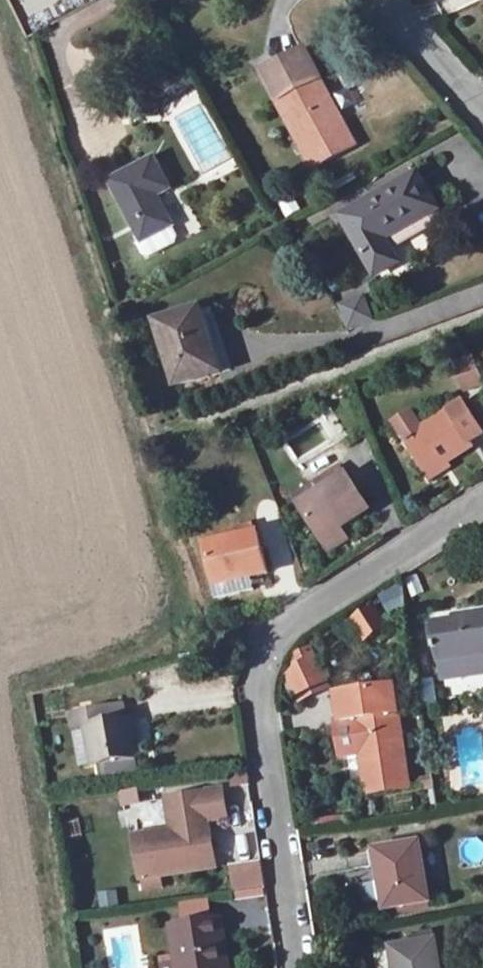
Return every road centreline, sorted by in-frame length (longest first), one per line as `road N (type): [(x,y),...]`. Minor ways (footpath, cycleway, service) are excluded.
road 1 (residential): [(482,497),(299,616),(269,651),(260,722),(295,967)]
road 2 (residential): [(482,115),(388,0)]

